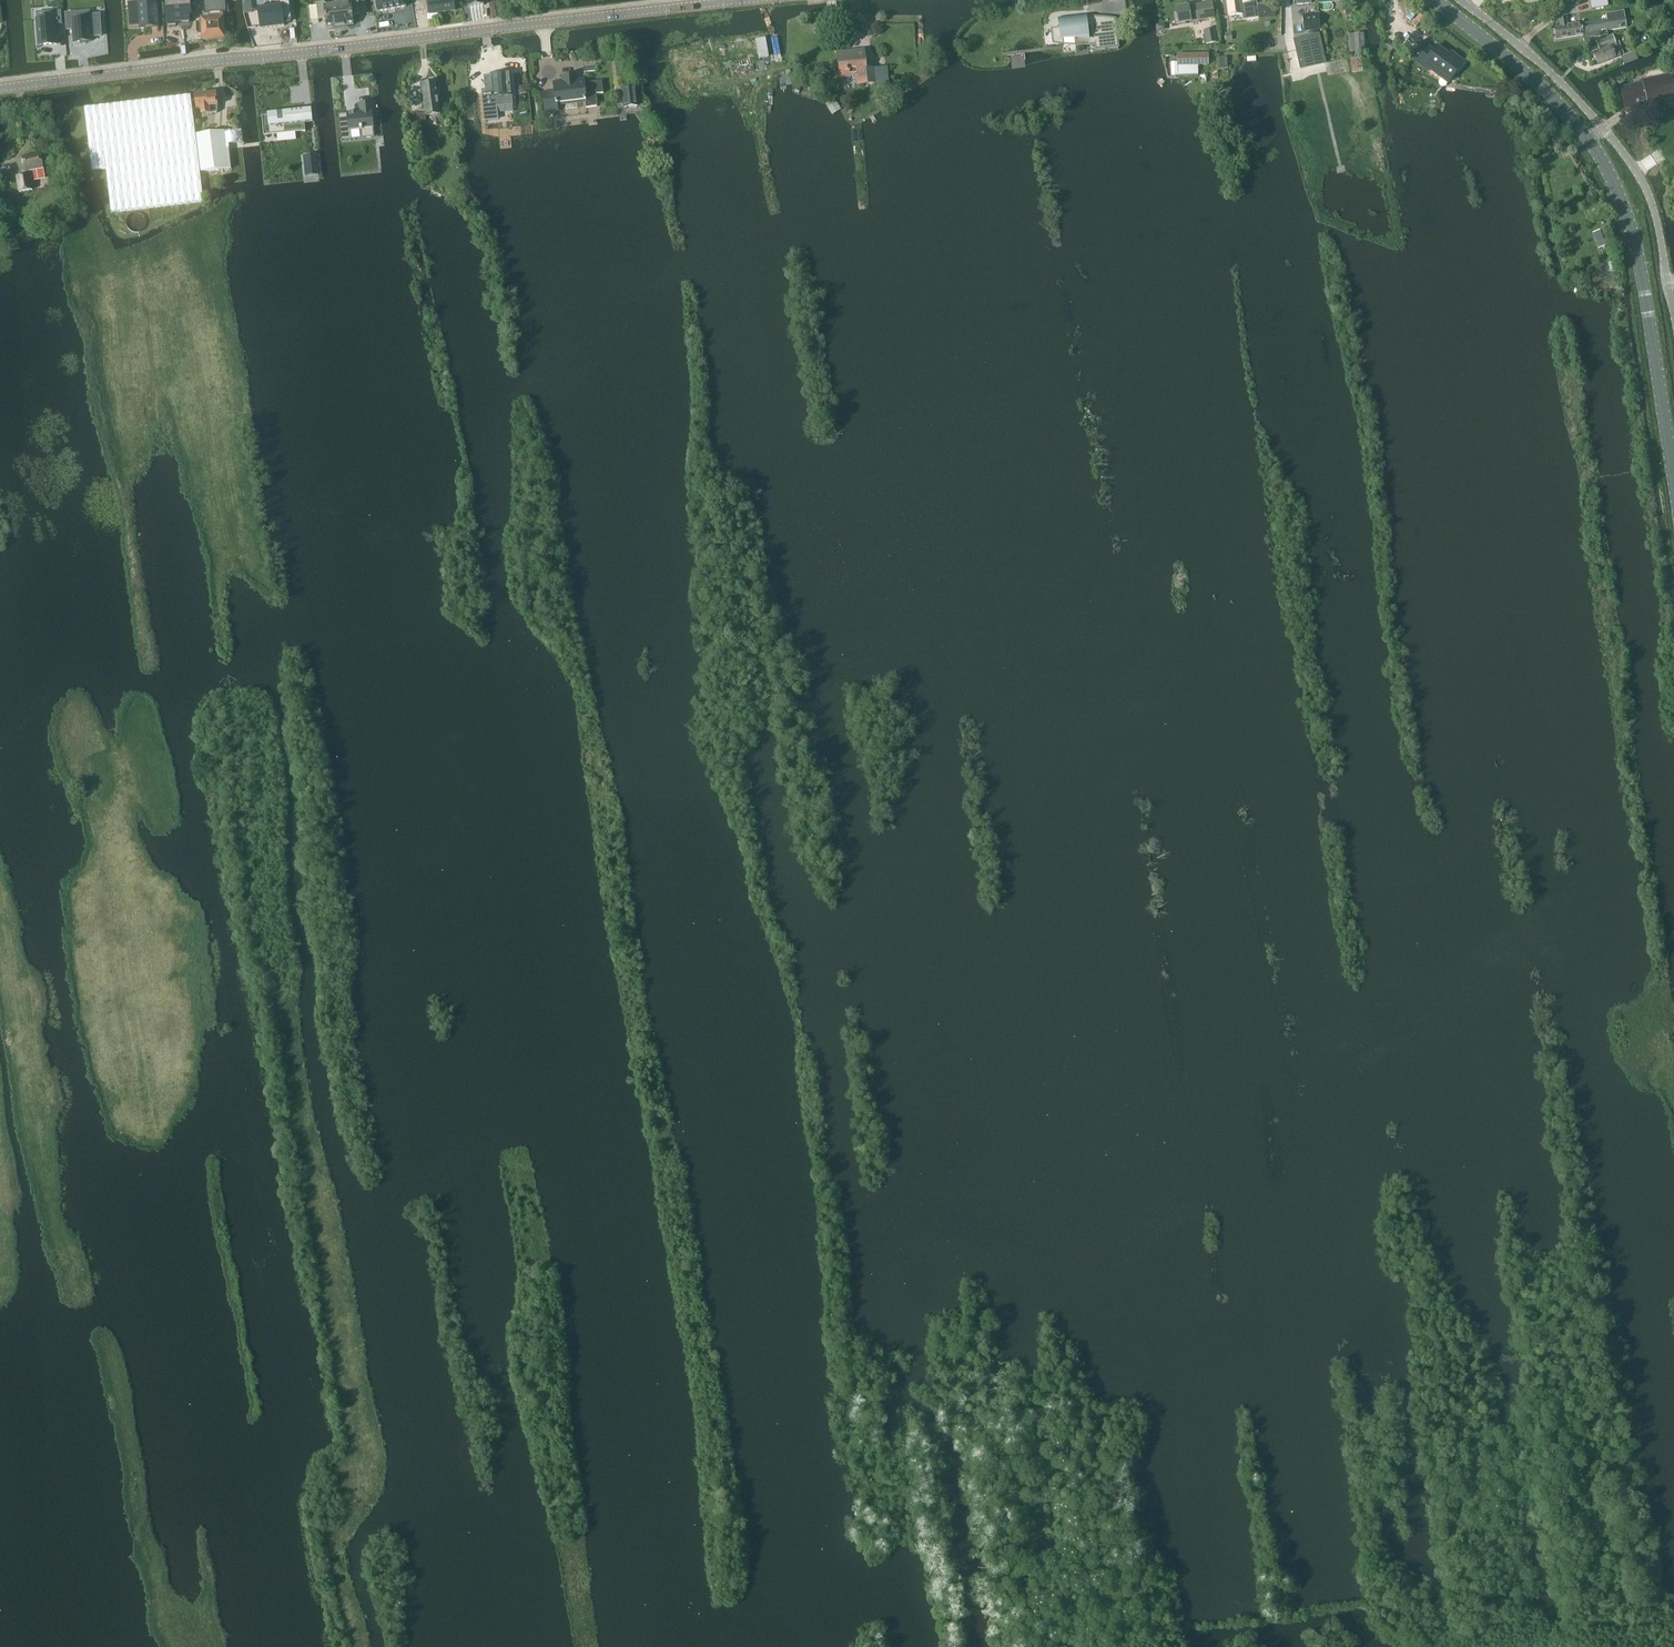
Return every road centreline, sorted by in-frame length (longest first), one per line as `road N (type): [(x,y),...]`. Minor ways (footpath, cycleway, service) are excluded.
road 1 (secondary): [(736,0),(0,88)]
road 2 (secondary): [(1673,477),(1637,243),(1618,188),(1561,104),(1439,0)]
road 3 (residential): [(1673,314),(1655,213),(1632,162),(1564,85),(1461,0)]

